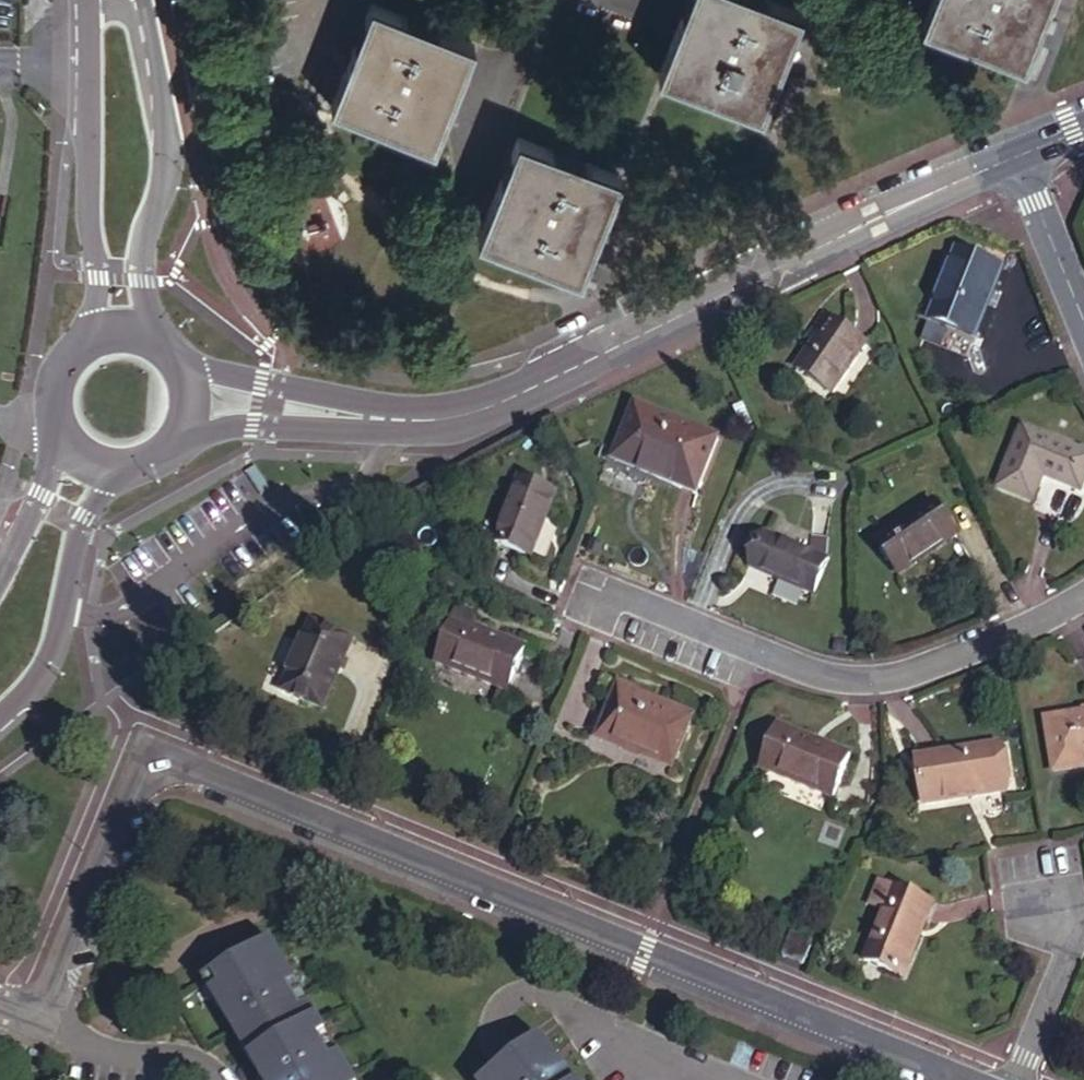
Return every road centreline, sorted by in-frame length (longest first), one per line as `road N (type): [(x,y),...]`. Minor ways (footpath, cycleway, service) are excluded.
road 1 (residential): [(967,1079),(146,752),(40,1015),(0,998)]
road 2 (tertiary): [(378,418),(434,421),(491,408),(1022,155)]
road 3 (residential): [(1083,597),(1000,645),(895,679),(825,680),(593,590)]
road 4 (tertiary): [(84,7),(84,186),(96,271),(90,336)]
road 5 (tertiary): [(149,334),(143,257),(167,140),(147,18)]
road 6 (tertiary): [(0,716),(41,678),(56,649),(85,523),(123,474)]
road 7 (tertiary): [(171,454),(228,429),(338,429),(378,418)]
road 8 (tertiary): [(378,418),(338,399),(183,362)]
road 9 (unclassified): [(1022,155),(1083,320)]
road 10 (tertiary): [(51,416),(39,500),(0,575)]

